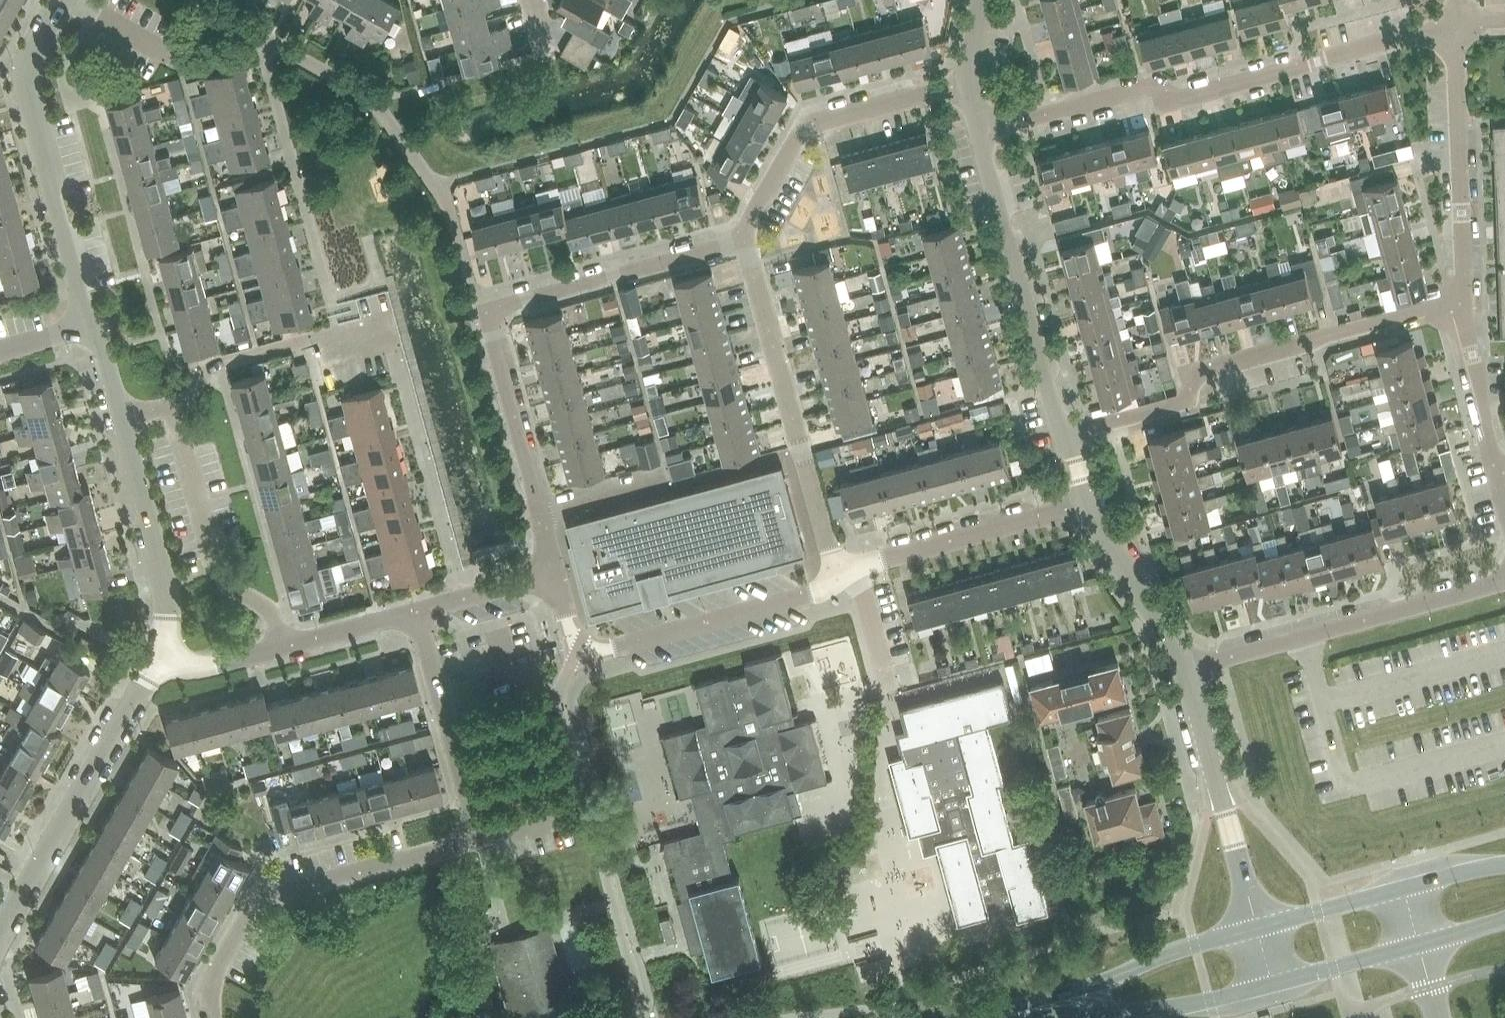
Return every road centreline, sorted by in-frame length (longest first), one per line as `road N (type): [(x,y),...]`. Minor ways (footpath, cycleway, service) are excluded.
road 1 (residential): [(417,611),(478,839),(256,901),(210,985),(211,1017)]
road 2 (residential): [(978,132),(1153,87),(1179,100),(1456,23)]
road 3 (residential): [(538,517),(484,311),(744,240)]
road 4 (residential): [(1060,436),(1179,406),(1199,373),(1466,297)]
road 5 (unclassified): [(554,573),(574,642),(598,650),(815,593),(836,571)]
road 6 (unclassified): [(89,328),(26,77),(62,0)]
road 7 (unclassified): [(1185,670),(1504,582)]
road 8 (unclassified): [(0,937),(161,653)]
road 9 (unclassified): [(978,132),(1060,436)]
road 10 (residential): [(744,240),(806,125),(968,82)]
road 11 (residential): [(280,648),(271,612),(225,584),(215,564),(171,406)]
road 12 (residential): [(1466,297),(1456,23)]
road 13 (unclassified): [(1257,928),(1185,670)]
road 14 (secondary): [(1257,928),(1156,957),(1009,1016)]
road 15 (residential): [(171,406),(187,401),(206,367),(311,339),(339,343),(396,328)]
road 16 (unclassified): [(161,653),(170,597),(122,419)]
road 17 (secondary): [(1037,1017),(1191,1007),(1272,984)]
road 18 (unclassified): [(855,565),(1085,504)]
road 19 (residential): [(801,451),(744,240)]
road 20 (unclassified): [(1185,670),(1085,504)]
road 21 (residential): [(1494,467),(1466,297)]
road 22 (secondary): [(1272,984),(1417,944)]
road 23 (secondary): [(1402,889),(1257,928)]
road 24 (unclassified): [(417,611),(554,573)]
road 25 (unclassified): [(417,611),(280,648)]
road 26 (unclassified): [(855,565),(890,694)]
road 27 (unclassified): [(836,571),(801,451)]
road 28 (unclassified): [(280,648),(200,667),(161,653)]

